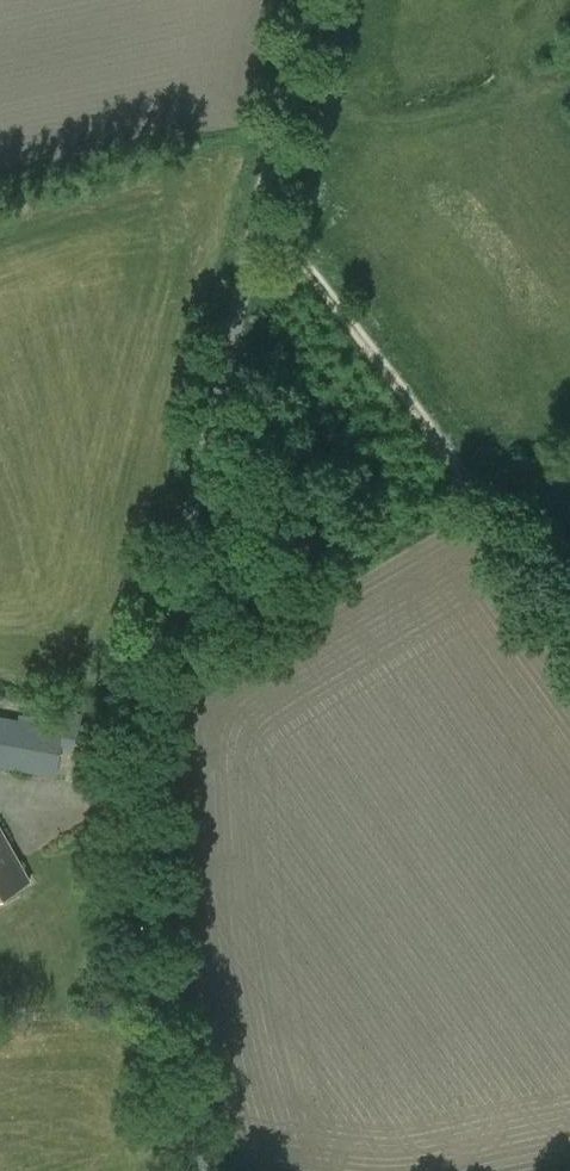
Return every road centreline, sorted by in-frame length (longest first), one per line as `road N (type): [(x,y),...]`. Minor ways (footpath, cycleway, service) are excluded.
road 1 (unclassified): [(217,1170),(155,999),(136,859),(143,726),(310,0)]
road 2 (track): [(569,622),(261,211)]

